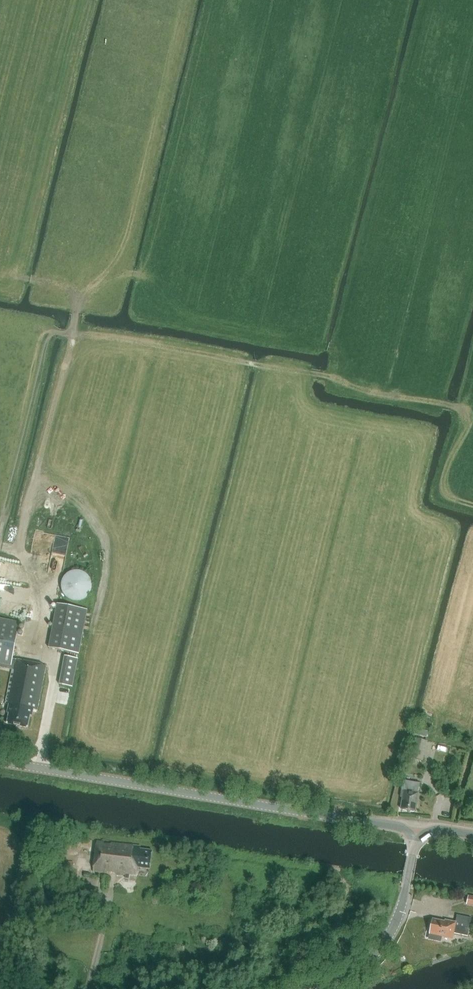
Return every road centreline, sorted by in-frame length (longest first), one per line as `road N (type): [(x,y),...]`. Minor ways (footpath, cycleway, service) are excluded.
road 1 (tertiary): [(417,832),(0,759)]
road 2 (tertiary): [(324,988),(388,938),(417,832)]

